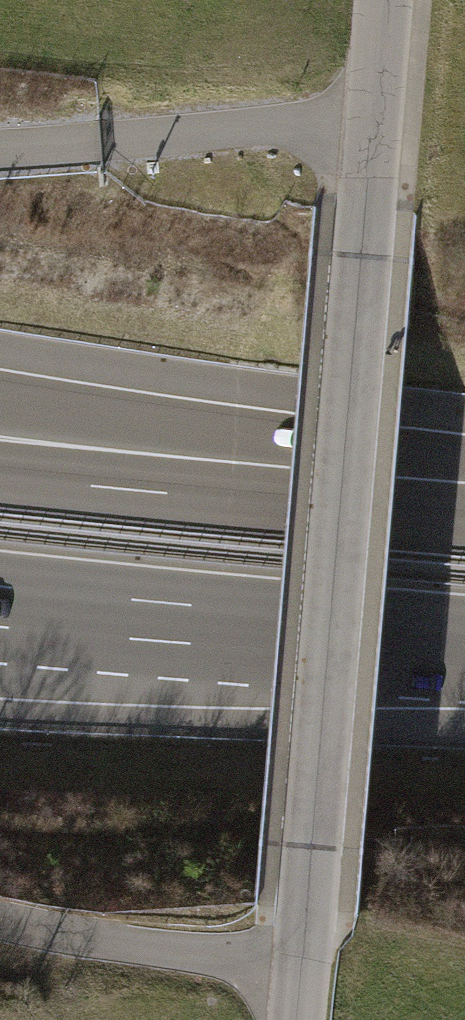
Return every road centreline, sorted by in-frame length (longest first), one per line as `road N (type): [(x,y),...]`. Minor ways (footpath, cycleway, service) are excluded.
road 1 (tertiary): [(385,0),(296,1019)]
road 2 (motorway): [(0,606),(464,648)]
road 3 (motorway): [(418,500),(0,414)]
road 4 (motorway): [(418,500),(0,473)]

